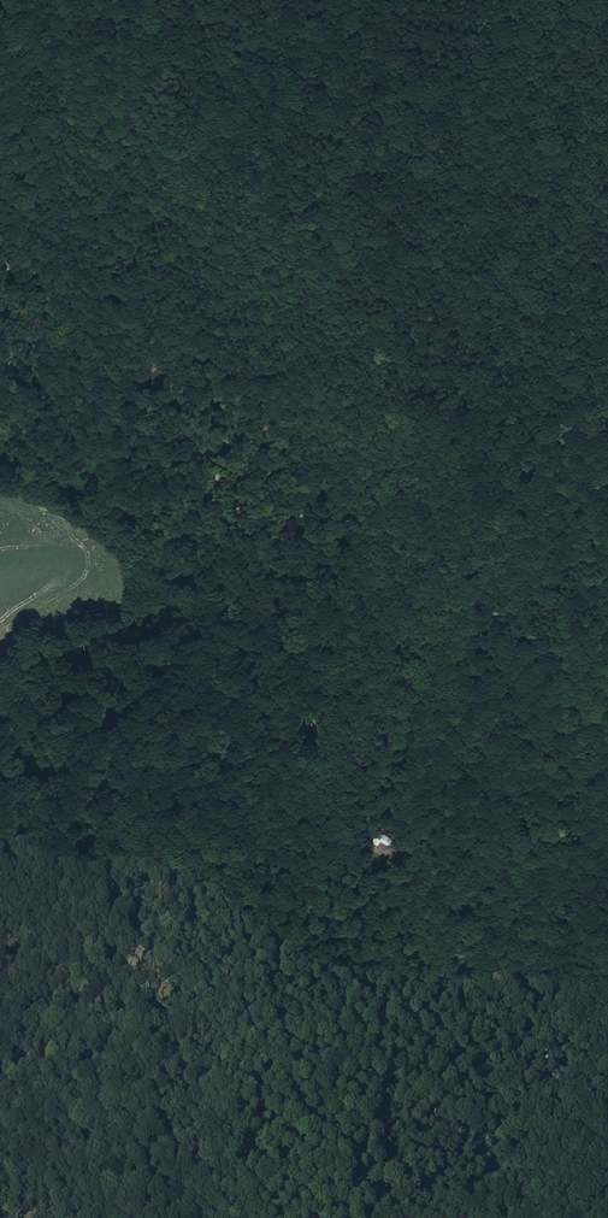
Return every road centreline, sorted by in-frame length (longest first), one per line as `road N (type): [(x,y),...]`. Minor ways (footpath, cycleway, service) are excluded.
road 1 (track): [(523,1217),(517,1155),(544,1040),(505,992),(421,943),(389,905),(388,883),(444,653),(549,517),(607,392)]
road 2 (track): [(473,611),(473,477),(411,366),(375,319),(168,179),(92,110),(34,54),(10,20),(10,0)]
road 3 (track): [(0,455),(95,499),(127,531),(153,588),(119,615),(66,634),(0,694)]
road 4 (track): [(607,883),(397,859)]

